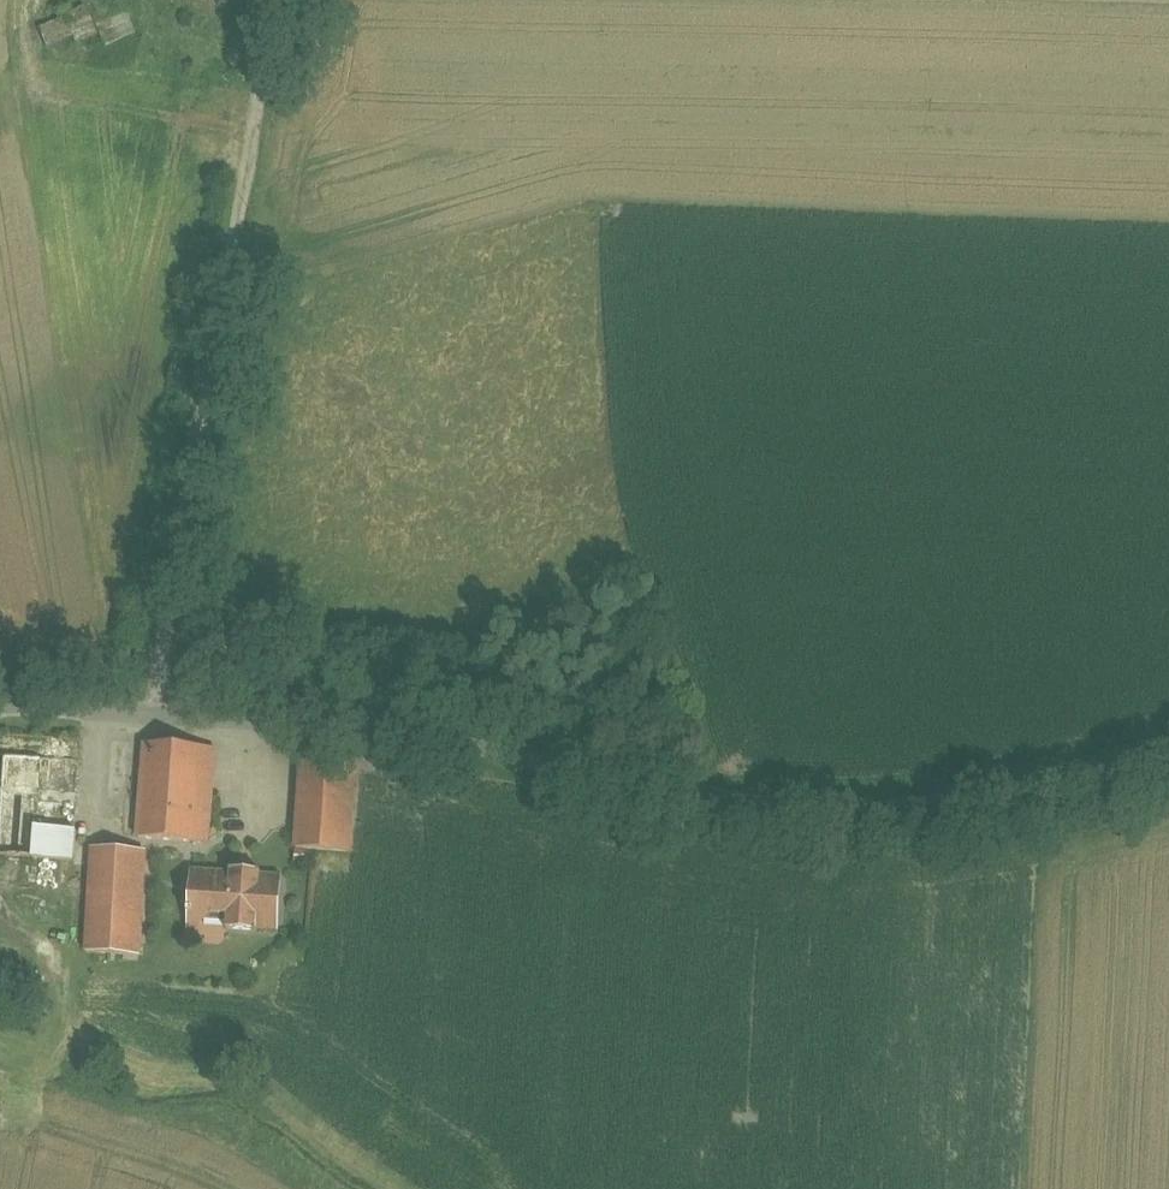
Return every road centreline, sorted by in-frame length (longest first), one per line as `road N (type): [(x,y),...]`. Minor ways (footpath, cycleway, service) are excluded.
road 1 (unclassified): [(1168,740),(1066,779),(855,807),(736,795),(271,713),(0,706)]

